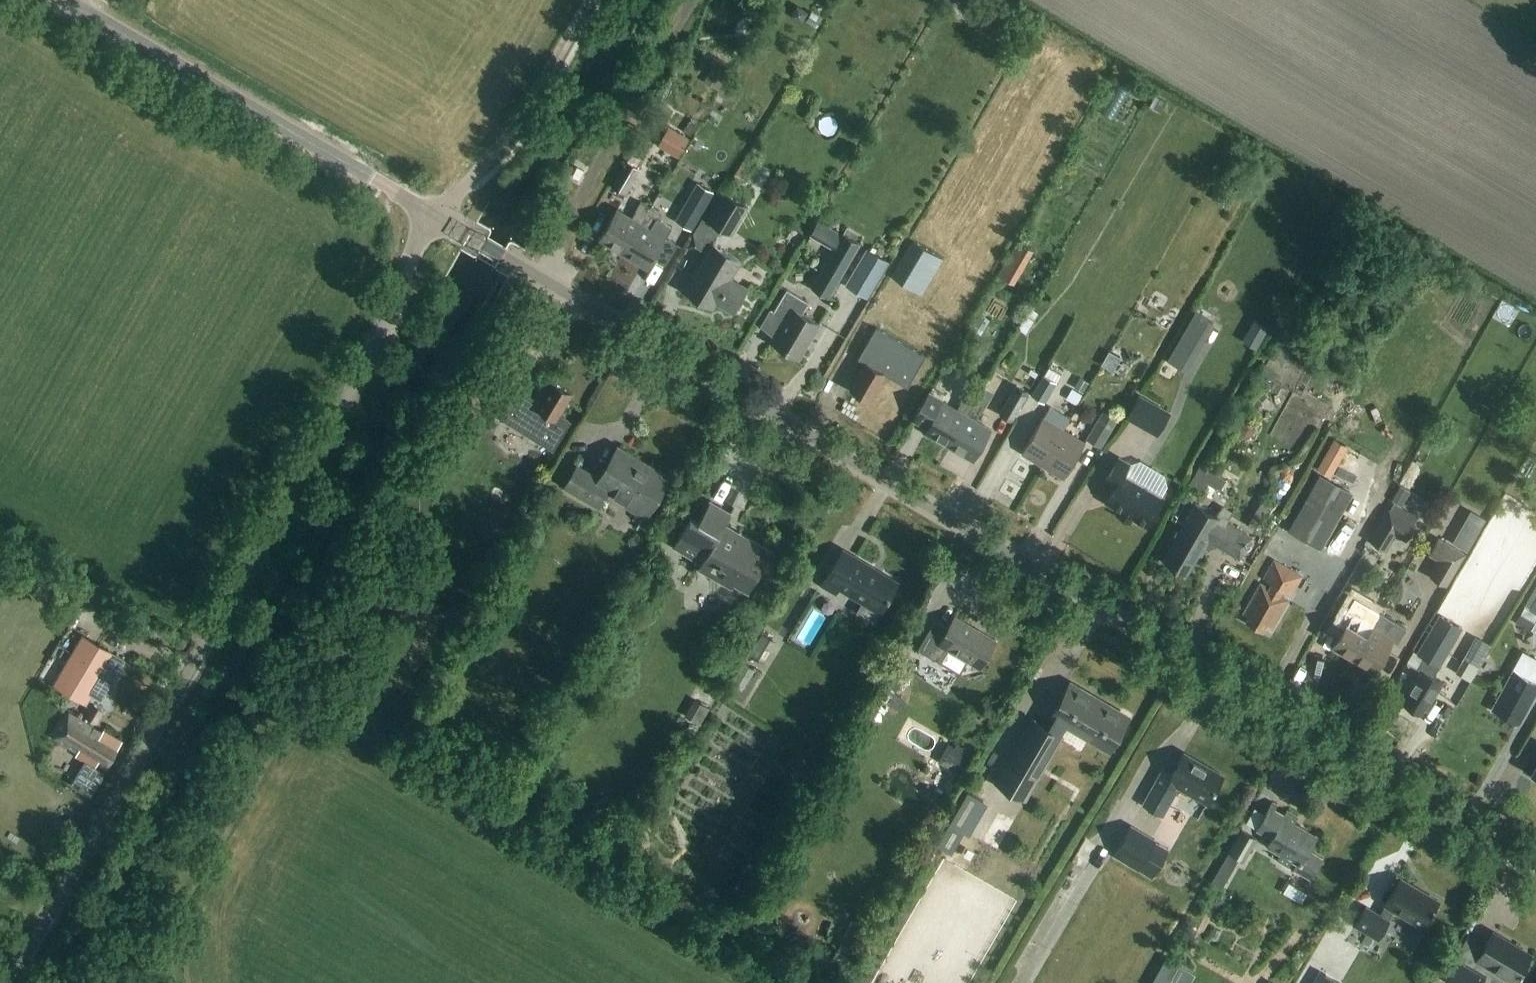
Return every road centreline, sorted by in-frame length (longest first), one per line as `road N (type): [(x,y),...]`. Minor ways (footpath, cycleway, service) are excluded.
road 1 (tertiary): [(1535,868),(433,216)]
road 2 (unclassified): [(9,982),(357,377),(433,216)]
road 3 (tertiary): [(433,216),(60,0)]
road 4 (track): [(477,174),(586,0)]

